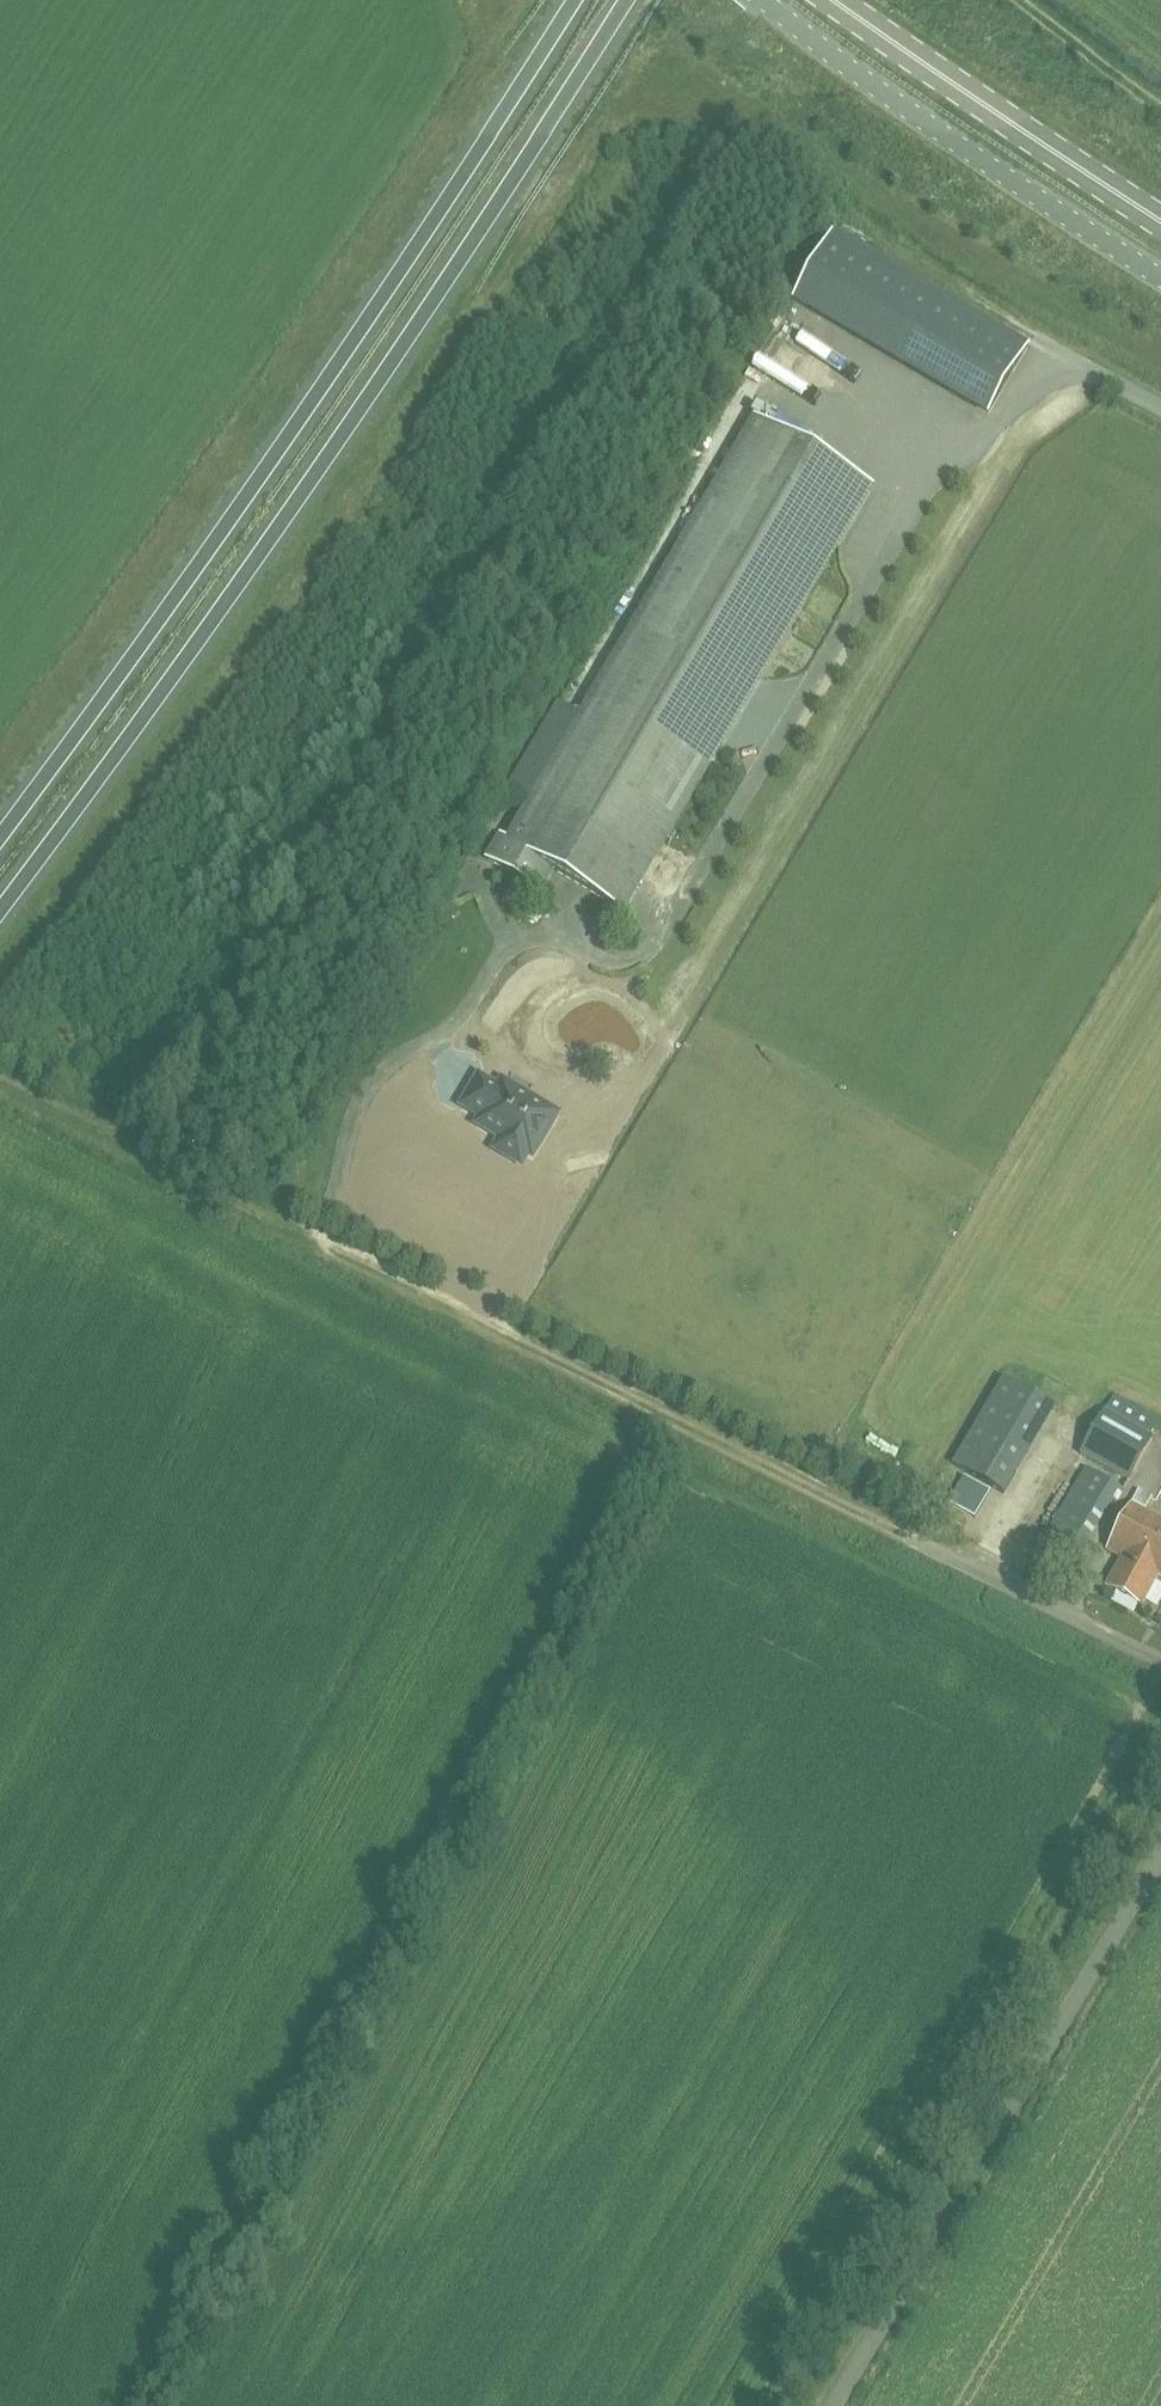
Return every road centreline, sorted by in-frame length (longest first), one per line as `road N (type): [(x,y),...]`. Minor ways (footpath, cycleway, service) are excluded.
road 1 (trunk): [(0,921),(237,589),(626,0)]
road 2 (track): [(0,1086),(973,1571)]
road 3 (trunk): [(574,0),(191,579),(0,841)]
road 4 (unclassified): [(833,2405),(1160,1862)]
road 5 (unclassified): [(763,0),(1160,282)]
road 6 (primary): [(1160,223),(833,0)]
road 7 (unclassified): [(1160,1659),(973,1571)]
road 8 (unclassified): [(1160,404),(1087,371),(1039,367)]

